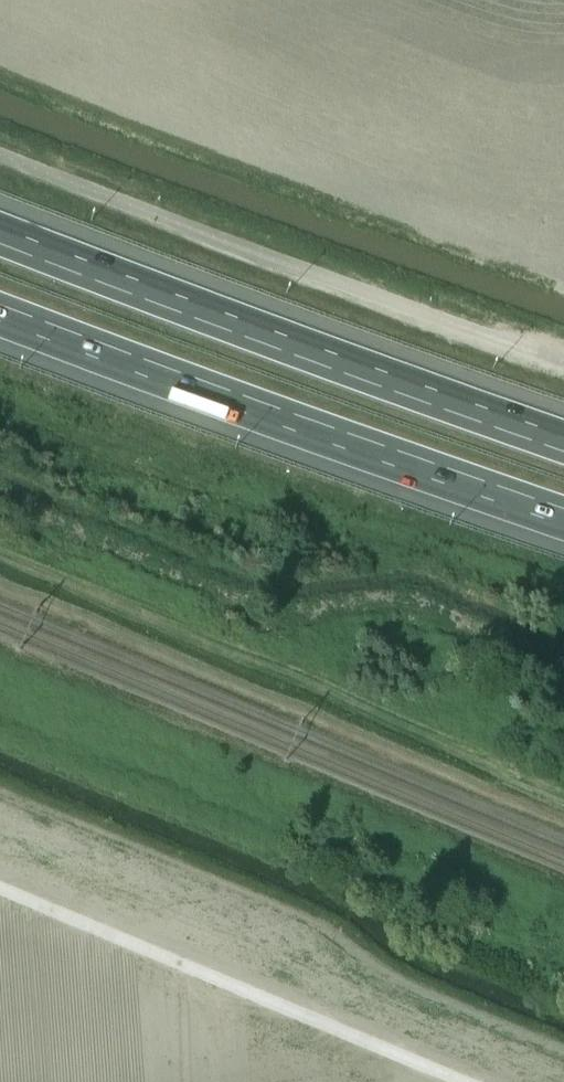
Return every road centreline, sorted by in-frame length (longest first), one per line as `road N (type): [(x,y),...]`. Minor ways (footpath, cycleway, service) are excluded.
road 1 (track): [(563,802),(0,560)]
road 2 (motorway): [(563,435),(0,227)]
road 3 (motorway): [(0,321),(563,525)]
road 4 (track): [(461,1081),(0,888)]

